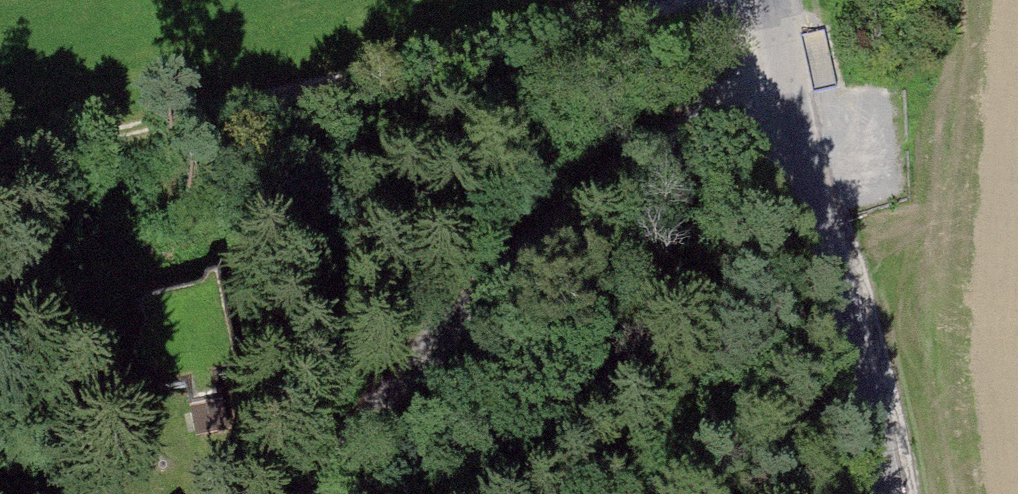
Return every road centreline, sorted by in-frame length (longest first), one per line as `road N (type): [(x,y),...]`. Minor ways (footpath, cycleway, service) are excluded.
road 1 (track): [(655,0),(510,53),(0,176)]
road 2 (track): [(793,107),(703,128),(629,168),(479,297),(308,493)]
road 3 (tertiary): [(776,0),(858,493)]

